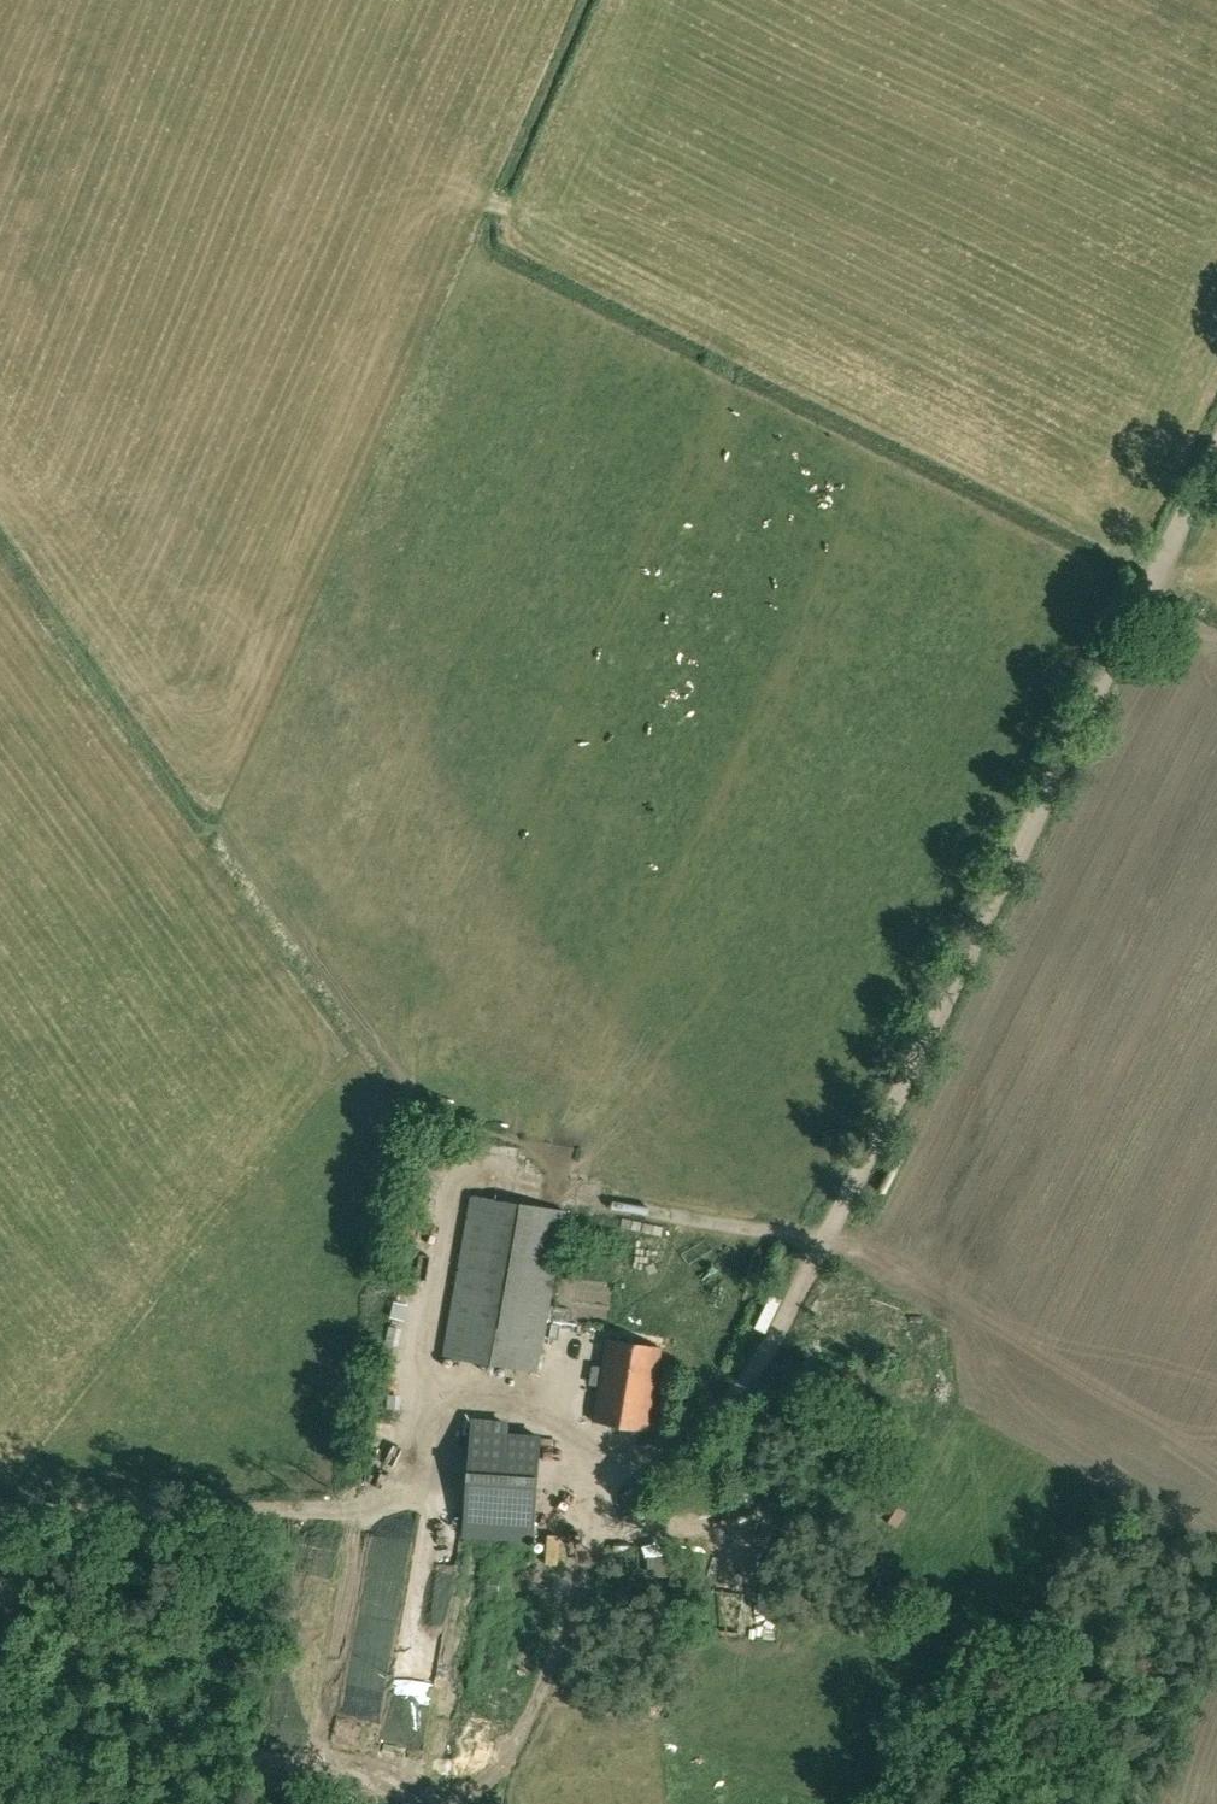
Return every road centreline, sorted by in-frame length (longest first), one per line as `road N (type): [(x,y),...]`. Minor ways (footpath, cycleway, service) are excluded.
road 1 (track): [(690,1416),(764,1356),(1216,457)]
road 2 (track): [(0,1525),(361,1511)]

